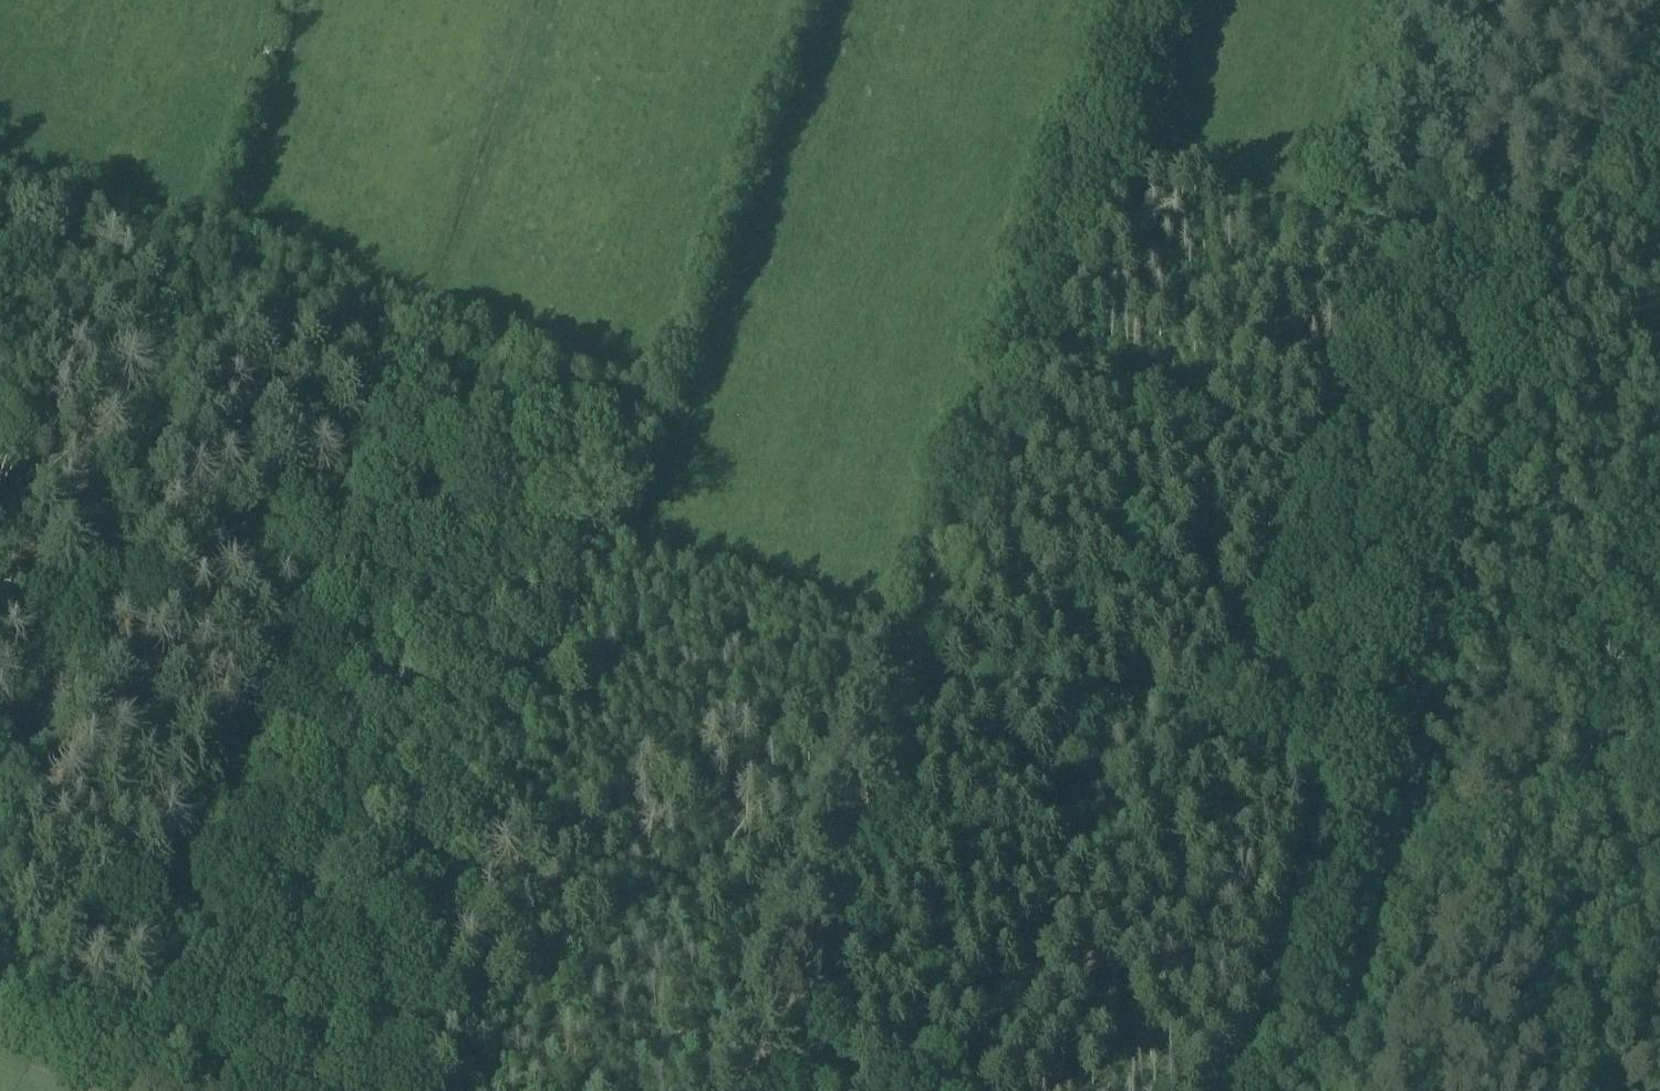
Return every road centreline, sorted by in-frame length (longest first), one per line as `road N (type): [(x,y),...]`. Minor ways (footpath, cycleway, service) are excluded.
road 1 (track): [(744,1090),(1088,142)]
road 2 (track): [(1249,1090),(1558,244)]
road 3 (track): [(1558,244),(1648,0)]
road 4 (track): [(1088,142),(1140,0)]

